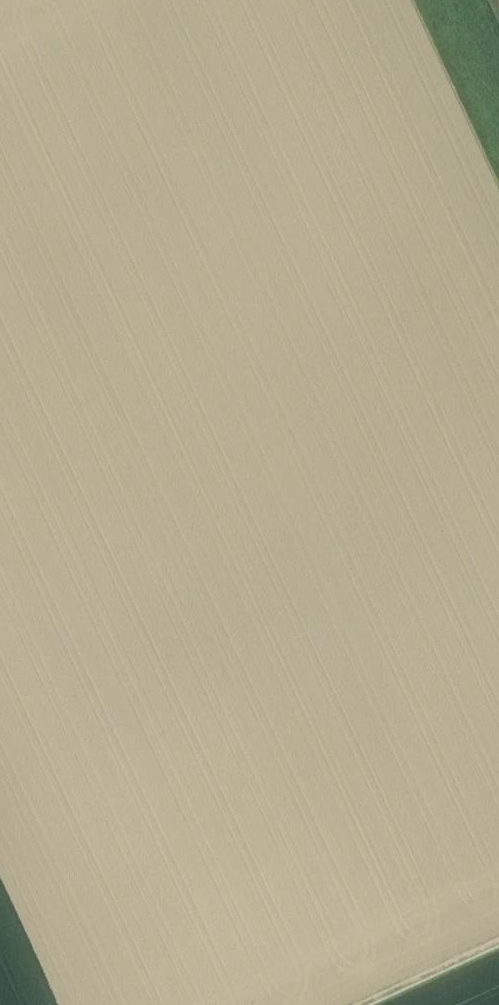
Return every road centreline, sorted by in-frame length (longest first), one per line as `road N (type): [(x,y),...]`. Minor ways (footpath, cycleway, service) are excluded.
road 1 (track): [(498,943),(363,1004)]

